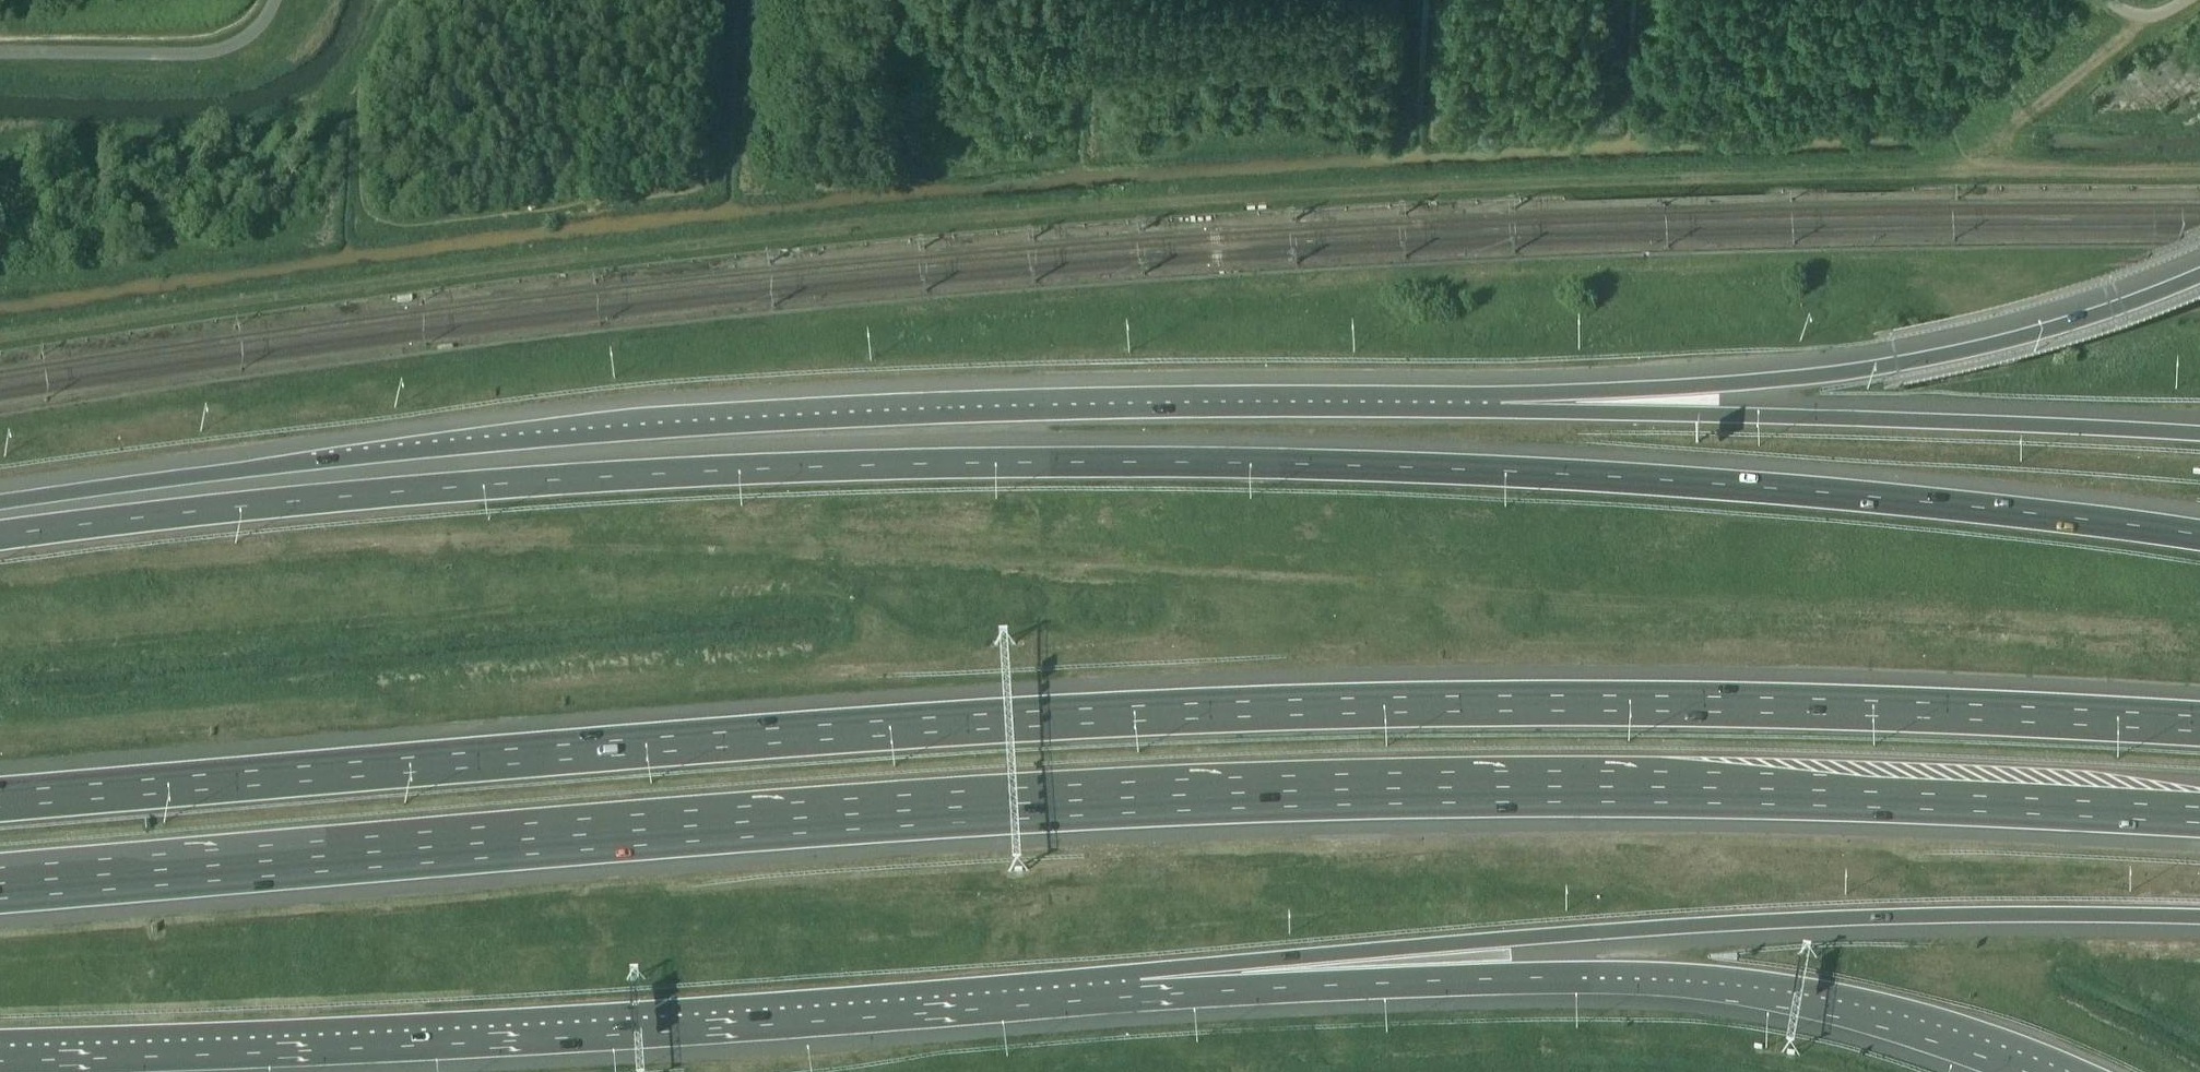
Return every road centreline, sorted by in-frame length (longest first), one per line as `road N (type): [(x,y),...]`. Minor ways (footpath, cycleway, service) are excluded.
road 1 (motorway): [(2199,542),(1788,496),(1101,459),(616,468),(318,492),(0,534)]
road 2 (motorway): [(0,882),(1291,793),(1520,791),(2199,817)]
road 3 (motorway): [(2199,726),(1684,706),(1379,709),(1037,721),(0,788)]
road 4 (motorway): [(1497,402),(825,415),(314,460),(0,501)]
road 5 (motorway): [(0,1051),(482,1038),(1137,986)]
road 6 (motorway): [(1137,986),(1534,939),(1801,921),(2061,913),(2199,921)]
road 7 (motorway): [(1137,986),(1712,984),(1908,1018),(2063,1071)]
road 8 (motorway): [(2199,279),(2010,338),(1896,362),(1497,402)]
road 9 (motorway): [(2199,439),(1497,402)]

